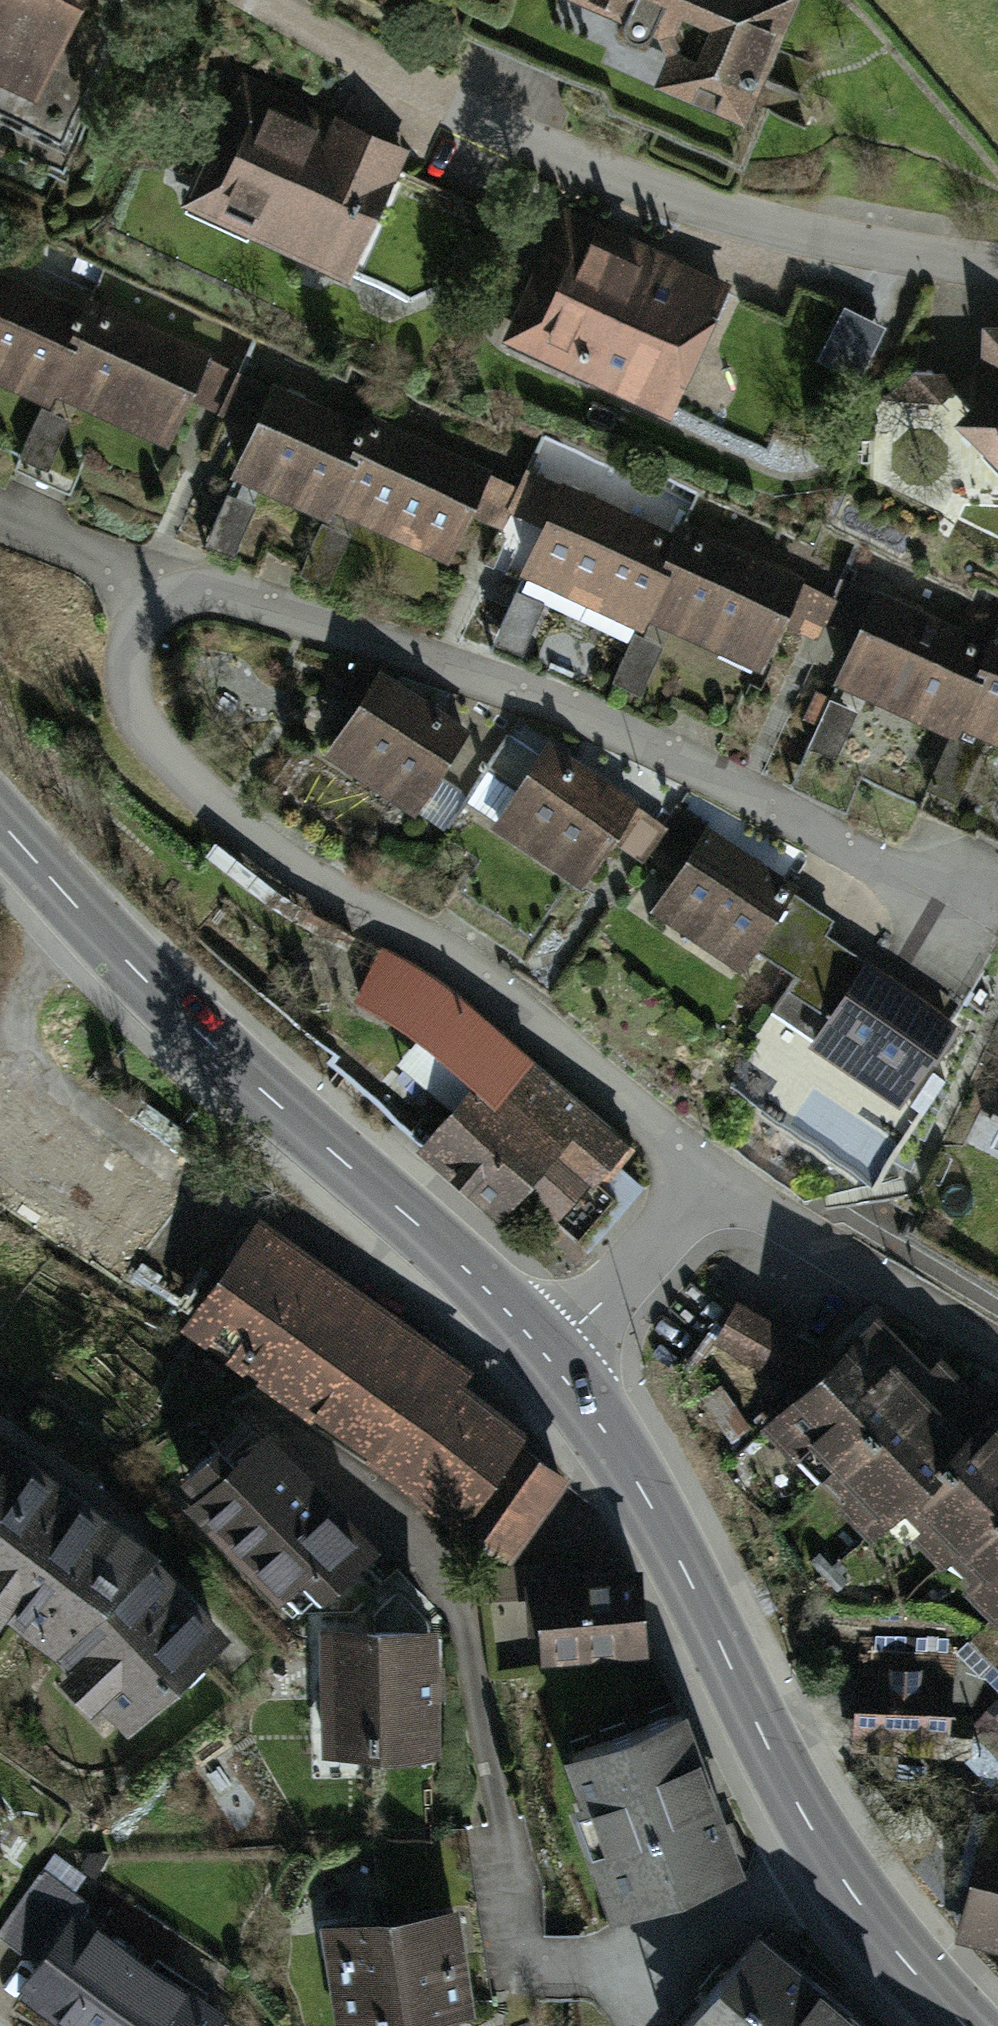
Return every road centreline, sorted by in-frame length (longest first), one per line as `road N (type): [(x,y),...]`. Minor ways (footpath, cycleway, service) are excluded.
road 1 (residential): [(945,902),(758,795),(529,693),(300,615),(203,616),(180,730),(320,882),(492,984),(729,1187)]
road 2 (tertiary): [(969,2025),(820,1848),(650,1509),(550,1357)]
road 3 (residential): [(268,0),(483,125),(694,210),(914,260),(997,266)]
road 4 (tertiary): [(550,1357),(413,1217),(153,988),(0,819)]
road 5 (residential): [(997,1342),(729,1187)]
road 6 (residential): [(729,1187),(550,1357)]

